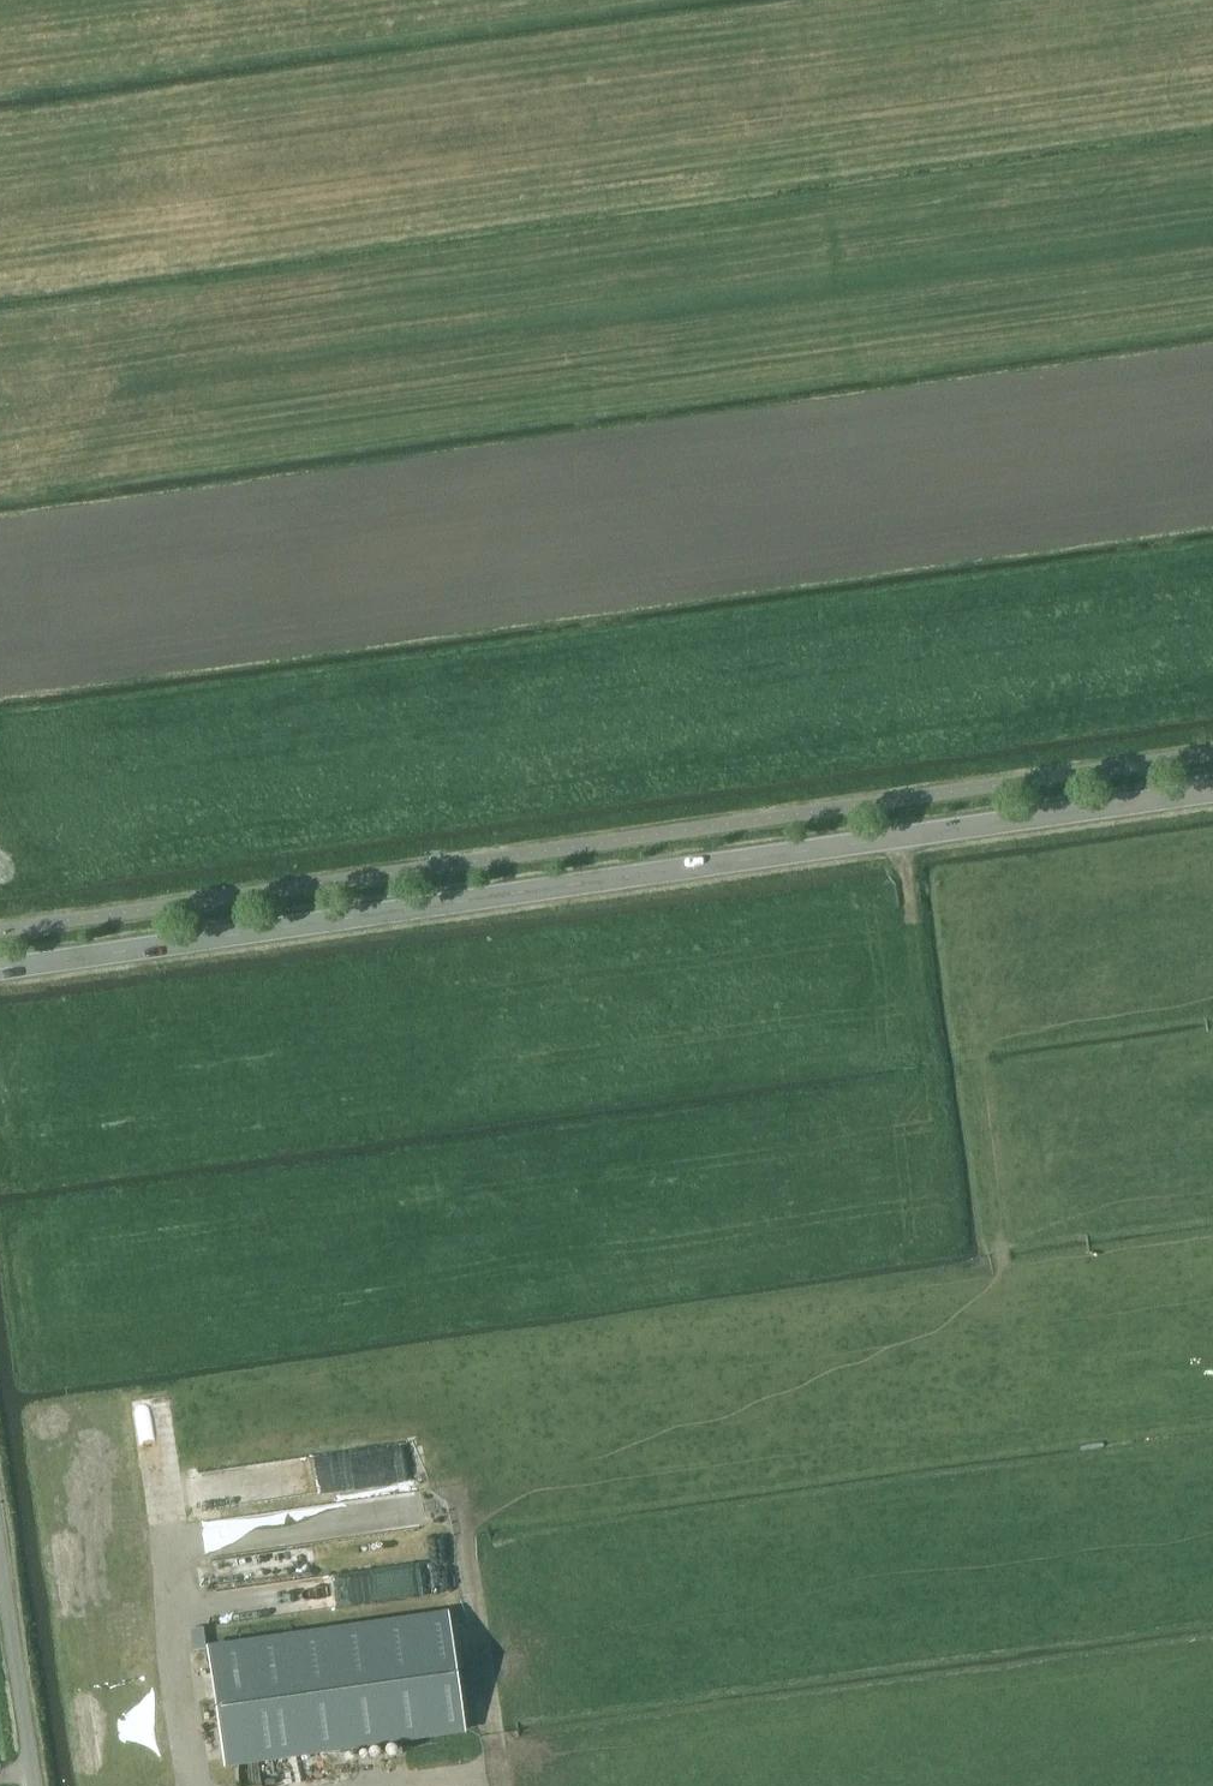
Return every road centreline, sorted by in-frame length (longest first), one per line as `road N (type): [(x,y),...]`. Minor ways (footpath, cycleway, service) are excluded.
road 1 (tertiary): [(0,972),(1212,791)]
road 2 (unclassified): [(35,1785),(0,1555)]

